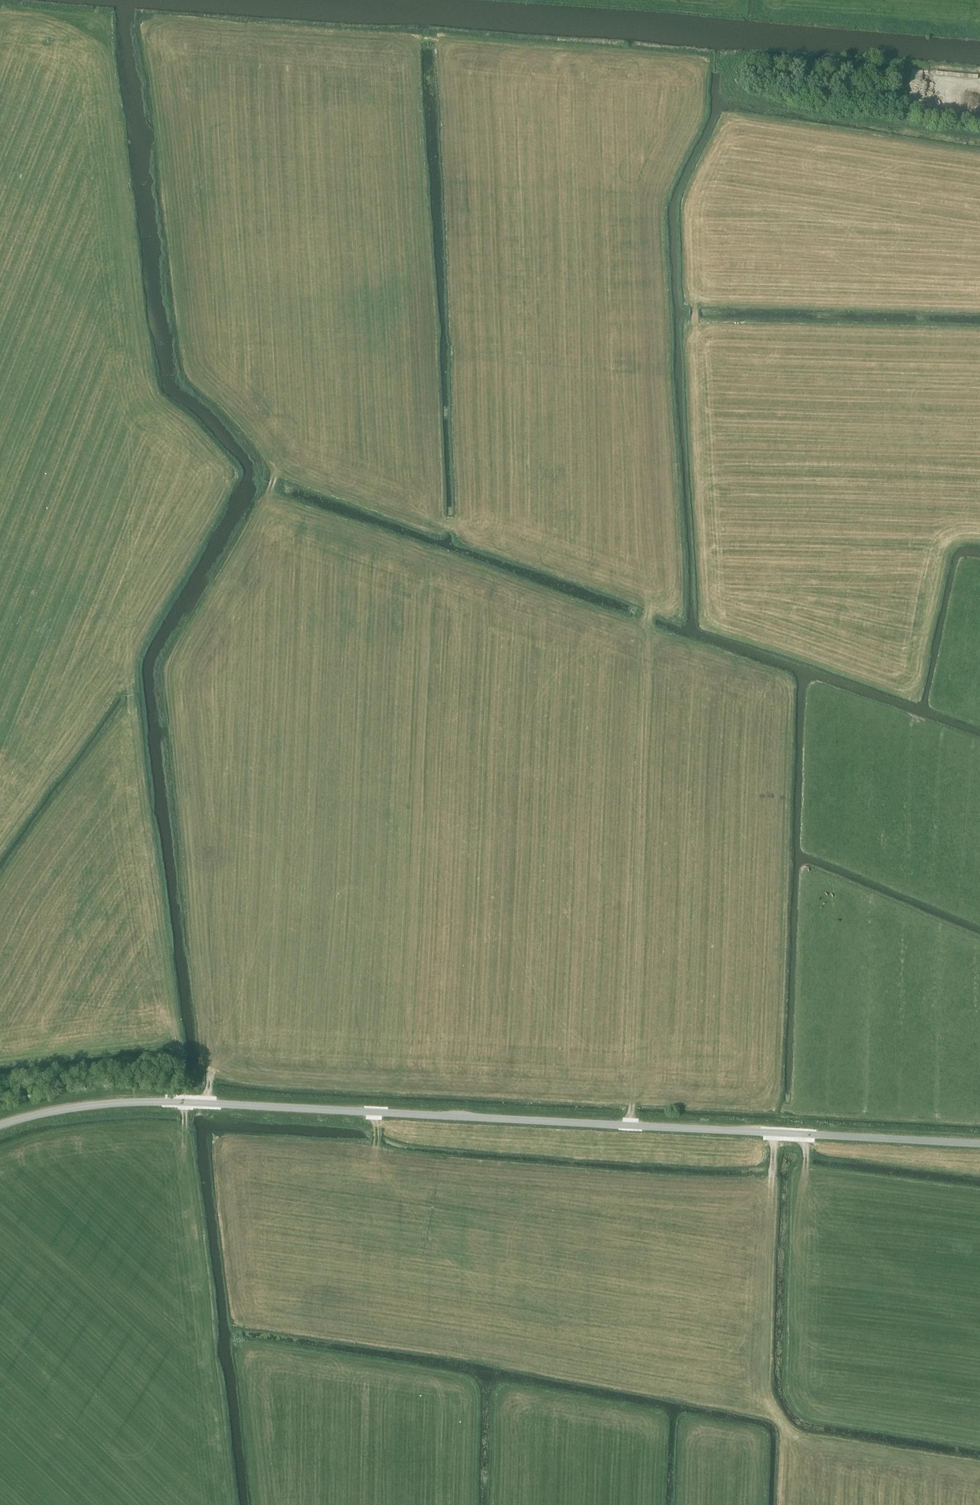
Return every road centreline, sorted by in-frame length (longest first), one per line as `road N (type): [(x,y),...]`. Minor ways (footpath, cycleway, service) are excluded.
road 1 (unclassified): [(0,1124),(70,1108),(156,1101),(979,1144)]
road 2 (track): [(719,61),(821,61),(979,88)]

